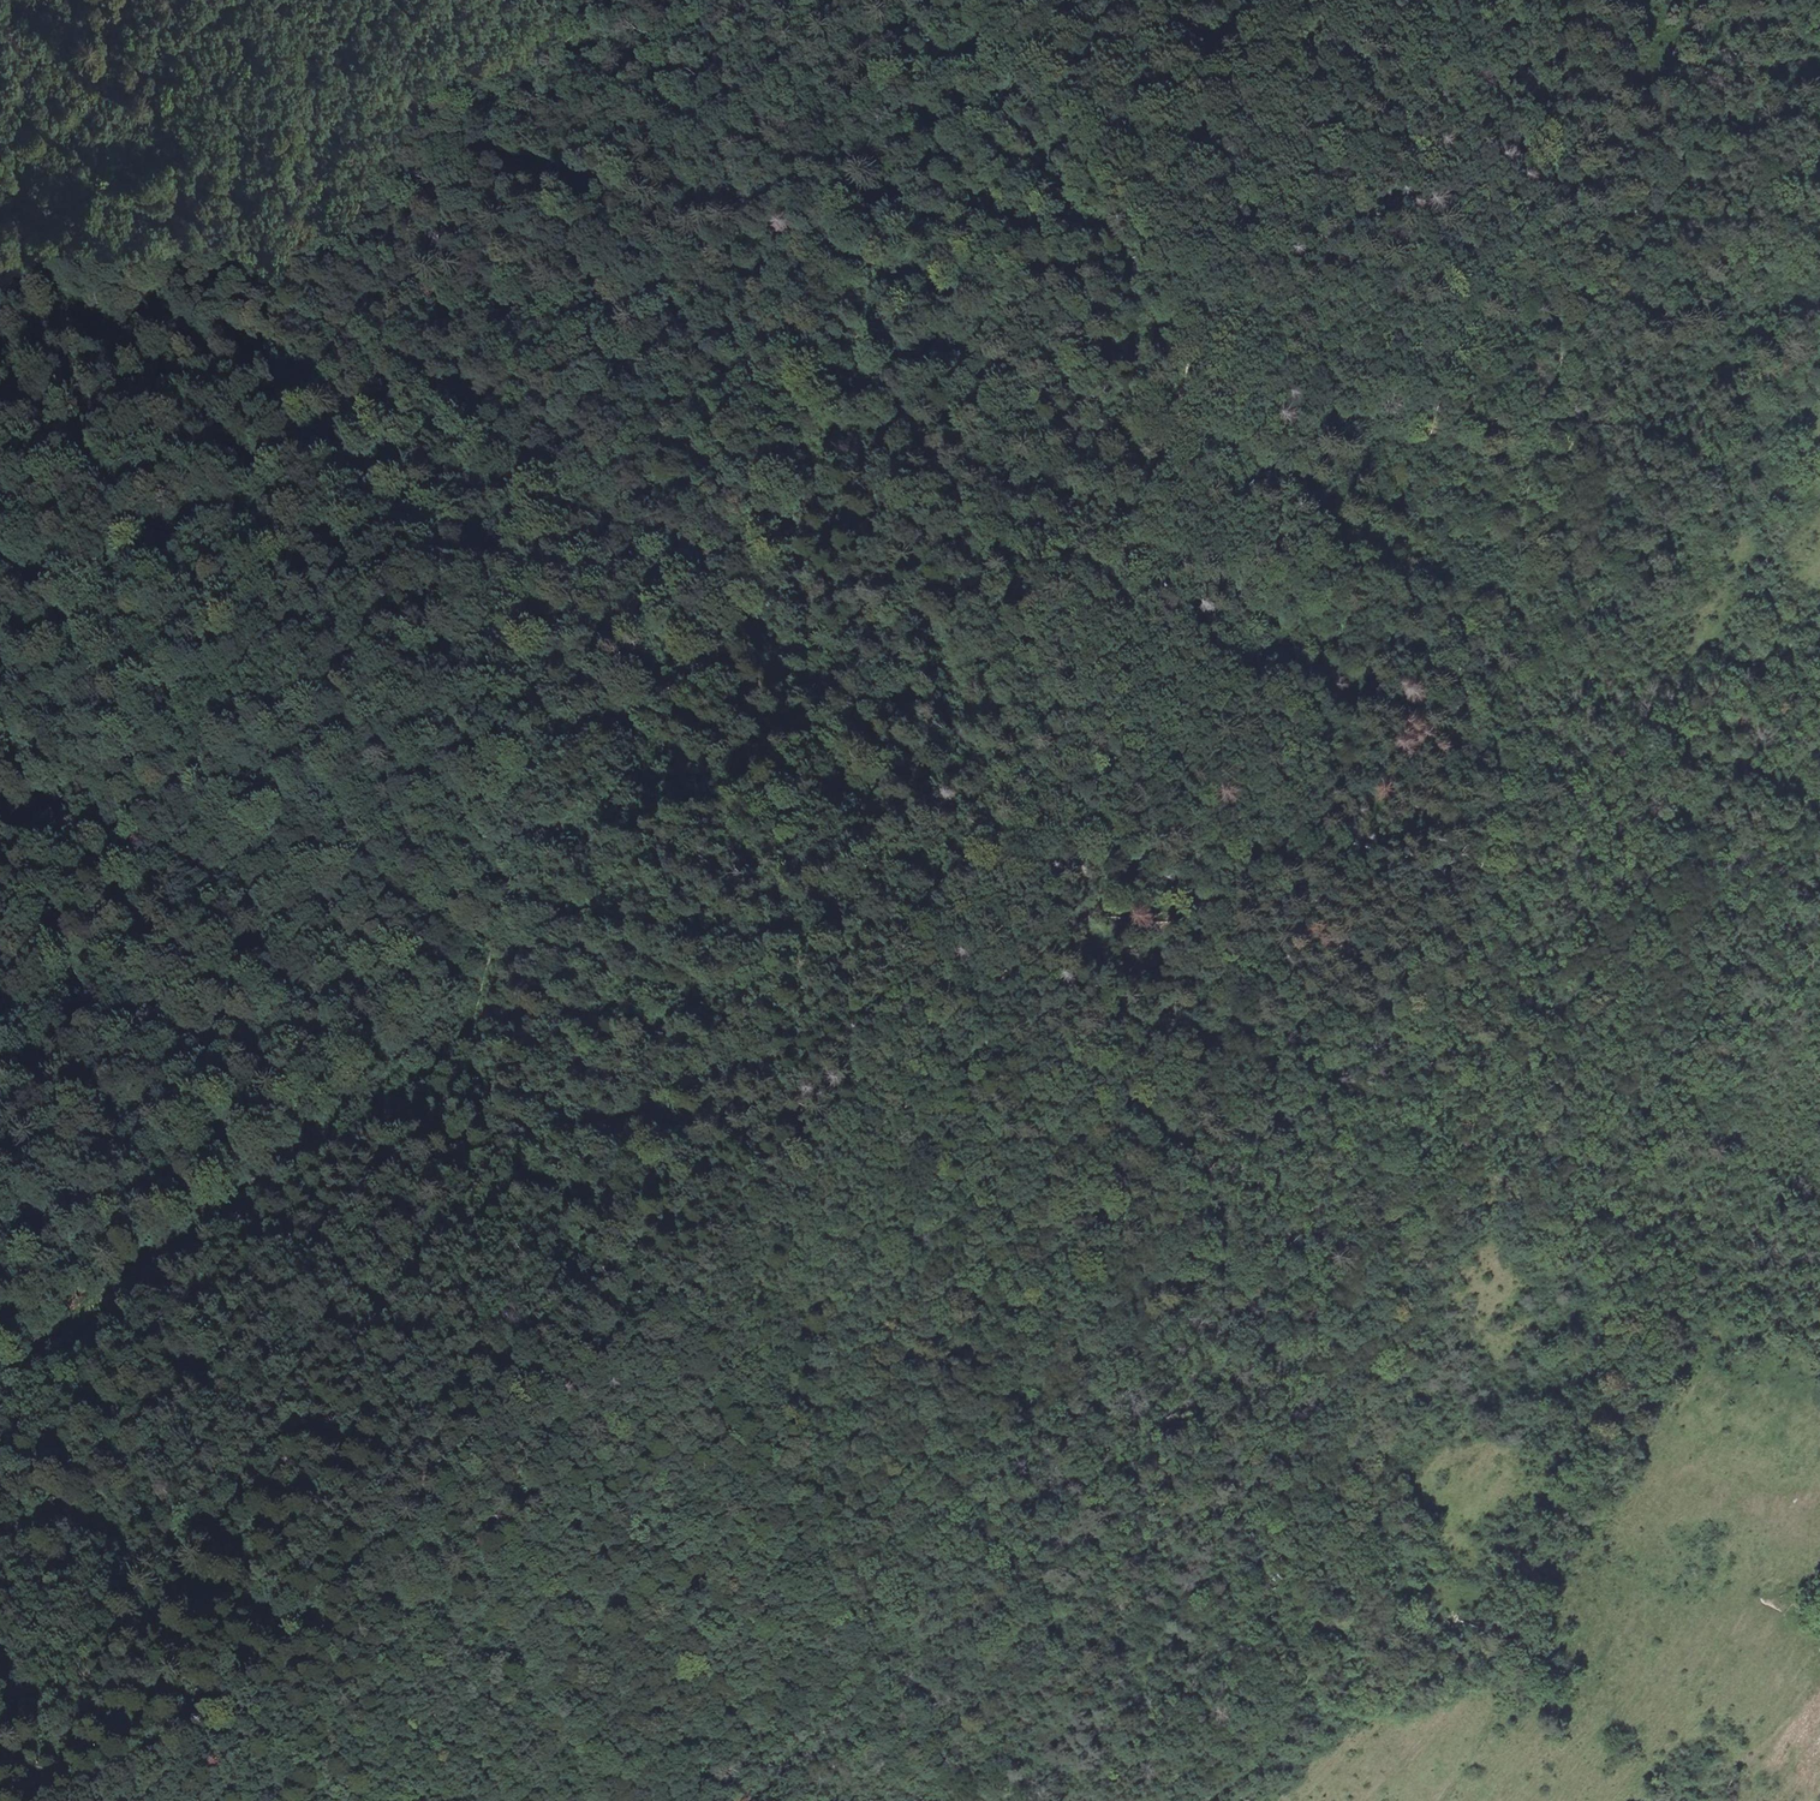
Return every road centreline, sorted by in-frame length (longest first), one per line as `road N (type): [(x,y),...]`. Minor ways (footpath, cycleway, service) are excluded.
road 1 (track): [(0,852),(80,799),(78,662),(118,590),(397,408),(392,331),(430,198)]

